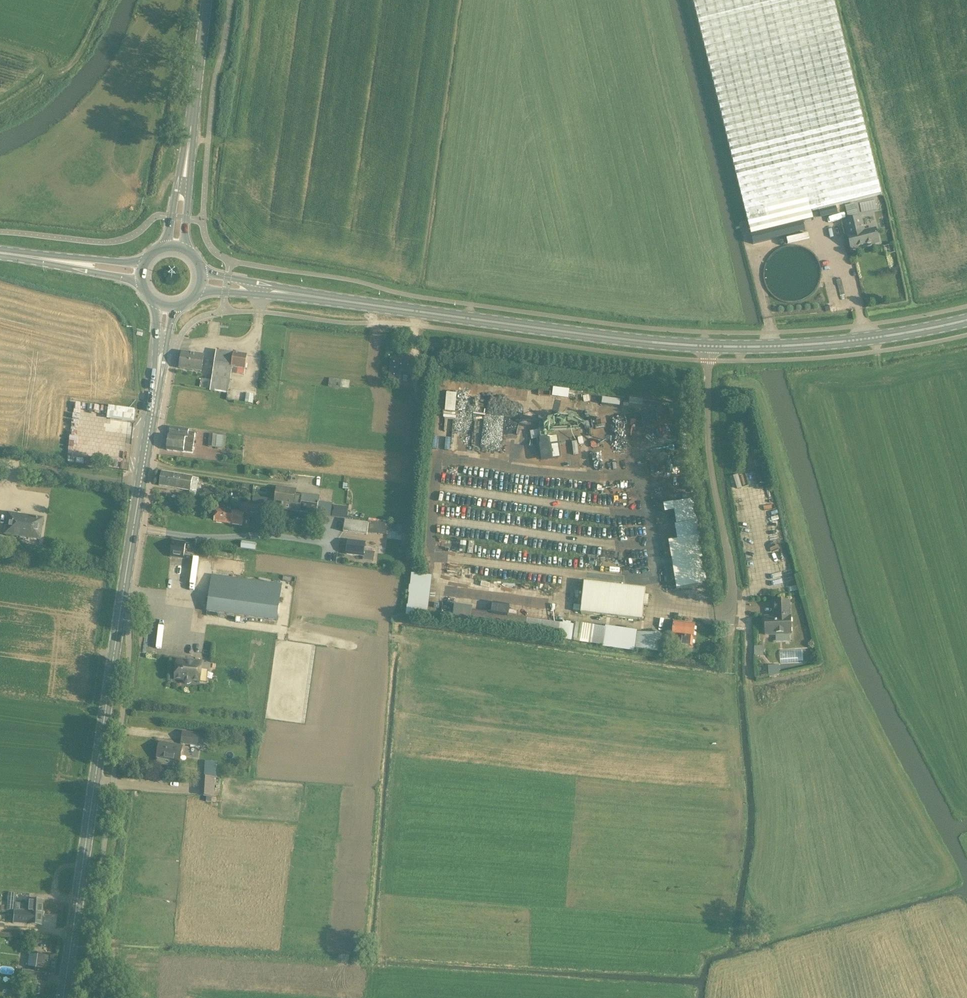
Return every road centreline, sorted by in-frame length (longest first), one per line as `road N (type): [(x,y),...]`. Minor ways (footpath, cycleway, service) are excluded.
road 1 (primary): [(200,282),(683,354),(767,356),(966,328)]
road 2 (secondary): [(61,997),(166,307)]
road 3 (secondary): [(176,248),(207,0)]
road 4 (primary): [(0,254),(141,274)]

